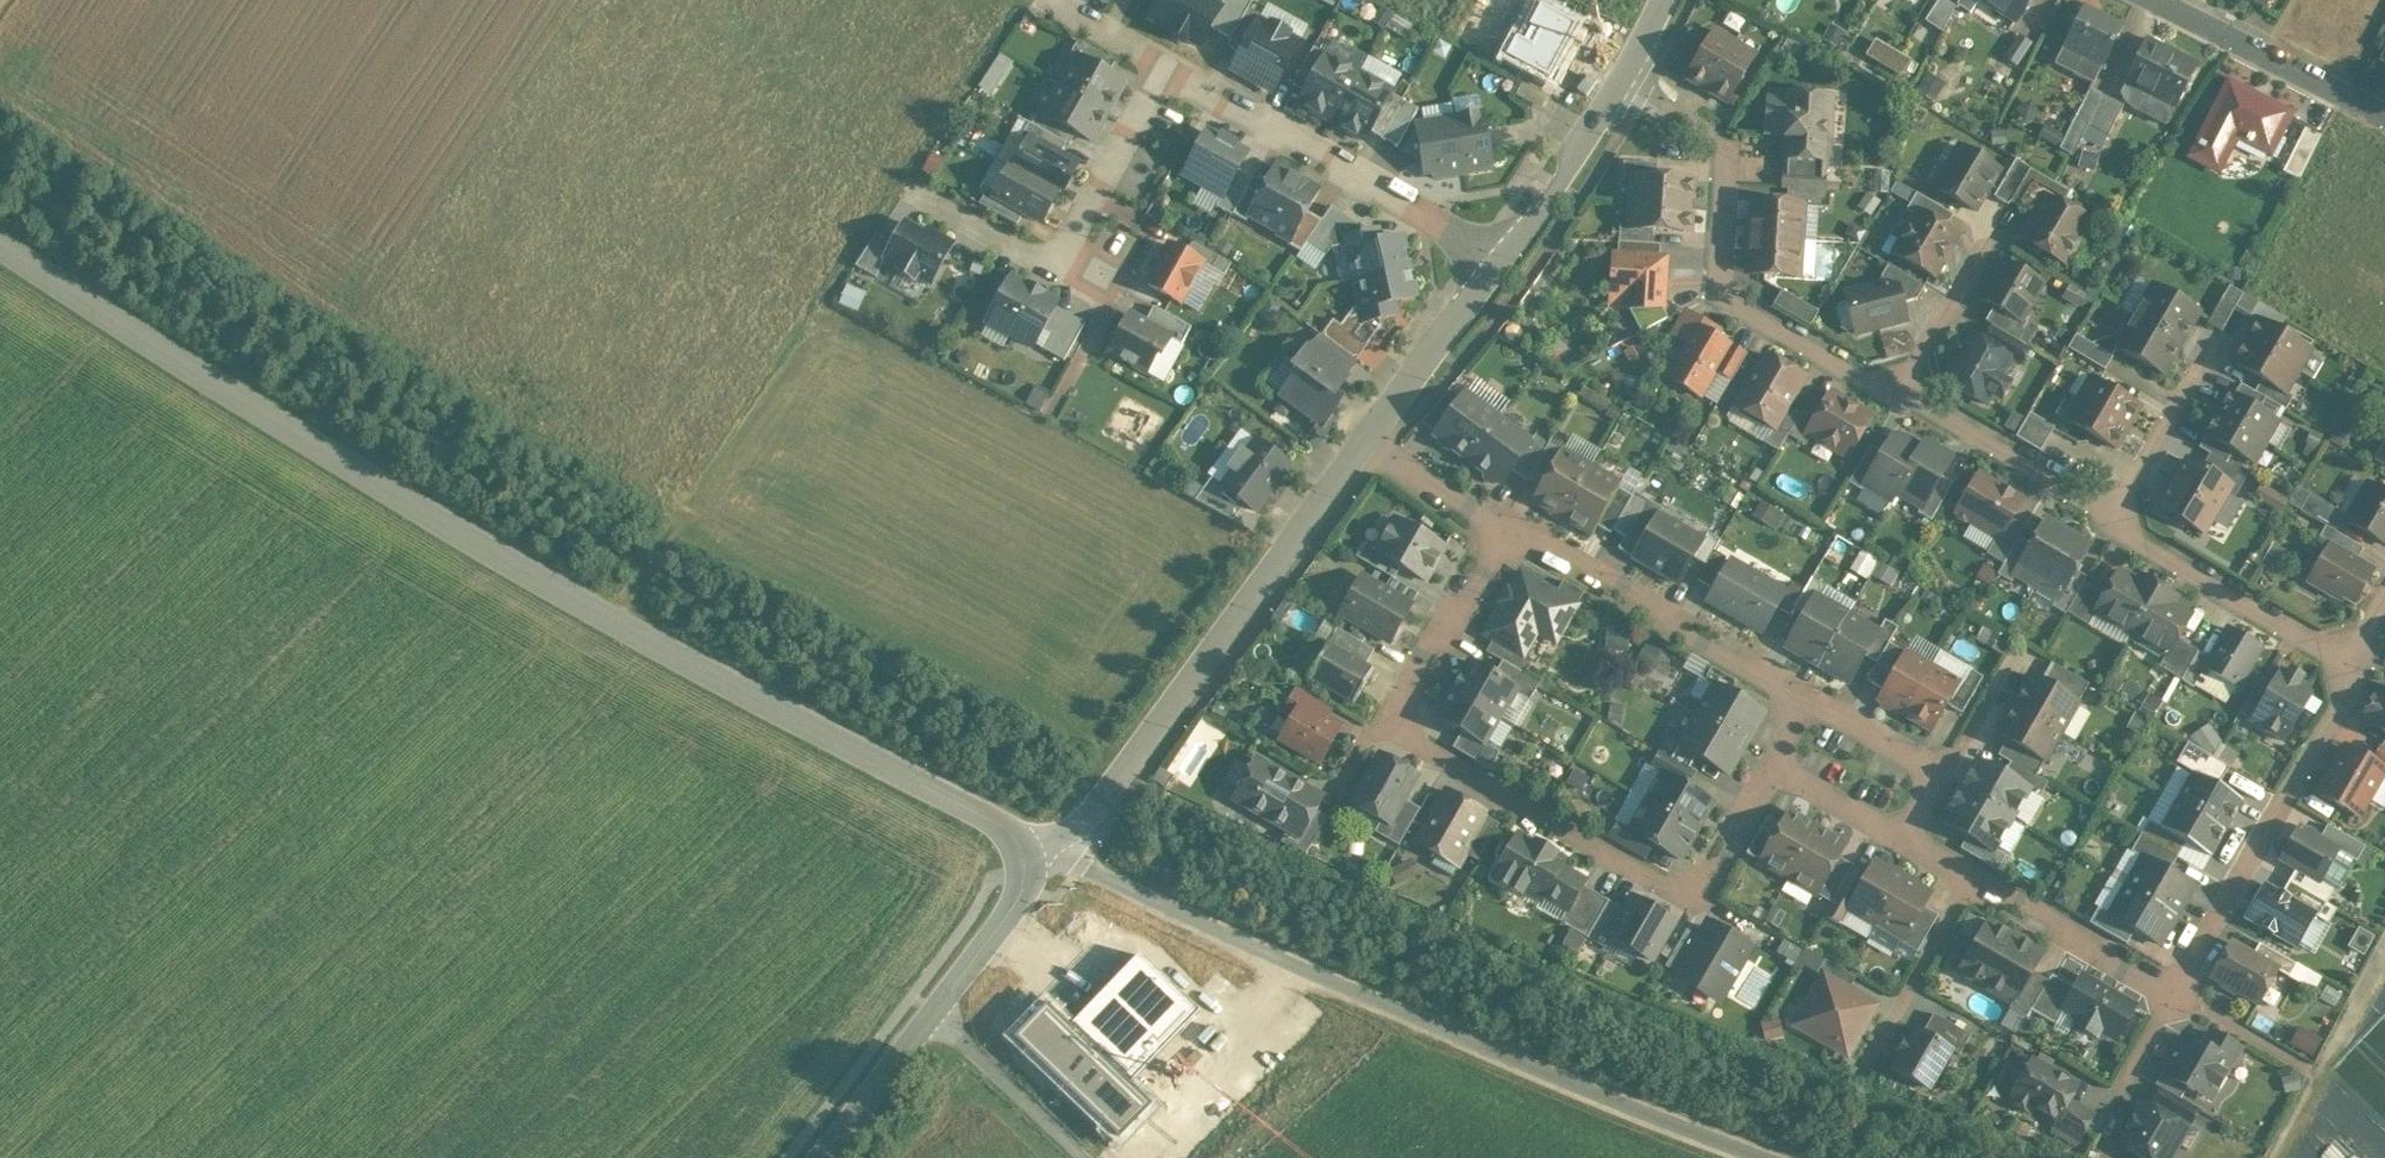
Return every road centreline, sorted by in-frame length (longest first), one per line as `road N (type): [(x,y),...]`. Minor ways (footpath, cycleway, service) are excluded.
road 1 (tertiary): [(0,240),(119,322),(625,626),(986,818),(1023,852)]
road 2 (unclassified): [(1760,1157),(1298,968),(1082,866),(1050,843)]
road 3 (residential): [(1500,537),(1399,711),(1409,736),(1685,894),(1709,893),(1774,765)]
road 4 (tertiary): [(1366,441),(1084,824),(1050,843)]
road 5 (residential): [(1619,84),(1727,148),(1716,291),(1875,384),(1899,388)]
road 6 (residential): [(912,192),(1053,269),(1165,67)]
road 7 (residential): [(1501,260),(1165,67)]
road 8 (residential): [(1500,537),(1809,698)]
road 9 (residential): [(2113,517),(2354,660)]
road 10 (residential): [(1899,388),(2113,517)]
road 11 (residential): [(2162,0),(2384,113)]
road 12 (residential): [(1971,876),(2173,994)]
road 13 (residential): [(1855,1079),(1971,876)]
road 14 (track): [(2276,1157),(2384,954)]
road 15 (residential): [(1809,698),(1943,771),(1906,838)]
road 16 (residential): [(2173,994),(2286,798)]
road 17 (tertiary): [(1501,260),(1366,441)]
road 18 (tertiary): [(1619,84),(1501,260)]
road 19 (unclassified): [(932,1013),(1083,1157)]
road 20 (tertiary): [(1023,852),(1024,886),(932,1013)]
road 21 (tertiary): [(932,1013),(821,1157)]
road 22 (residential): [(1366,441),(1500,537)]
road 23 (residential): [(2193,381),(2113,517)]
road 24 (residential): [(1980,253),(1899,388)]
road 25 (residential): [(2354,660),(2351,692),(2286,798)]
road 26 (residential): [(1906,838),(1774,765)]
road 27 (residential): [(1165,67),(1045,0)]

